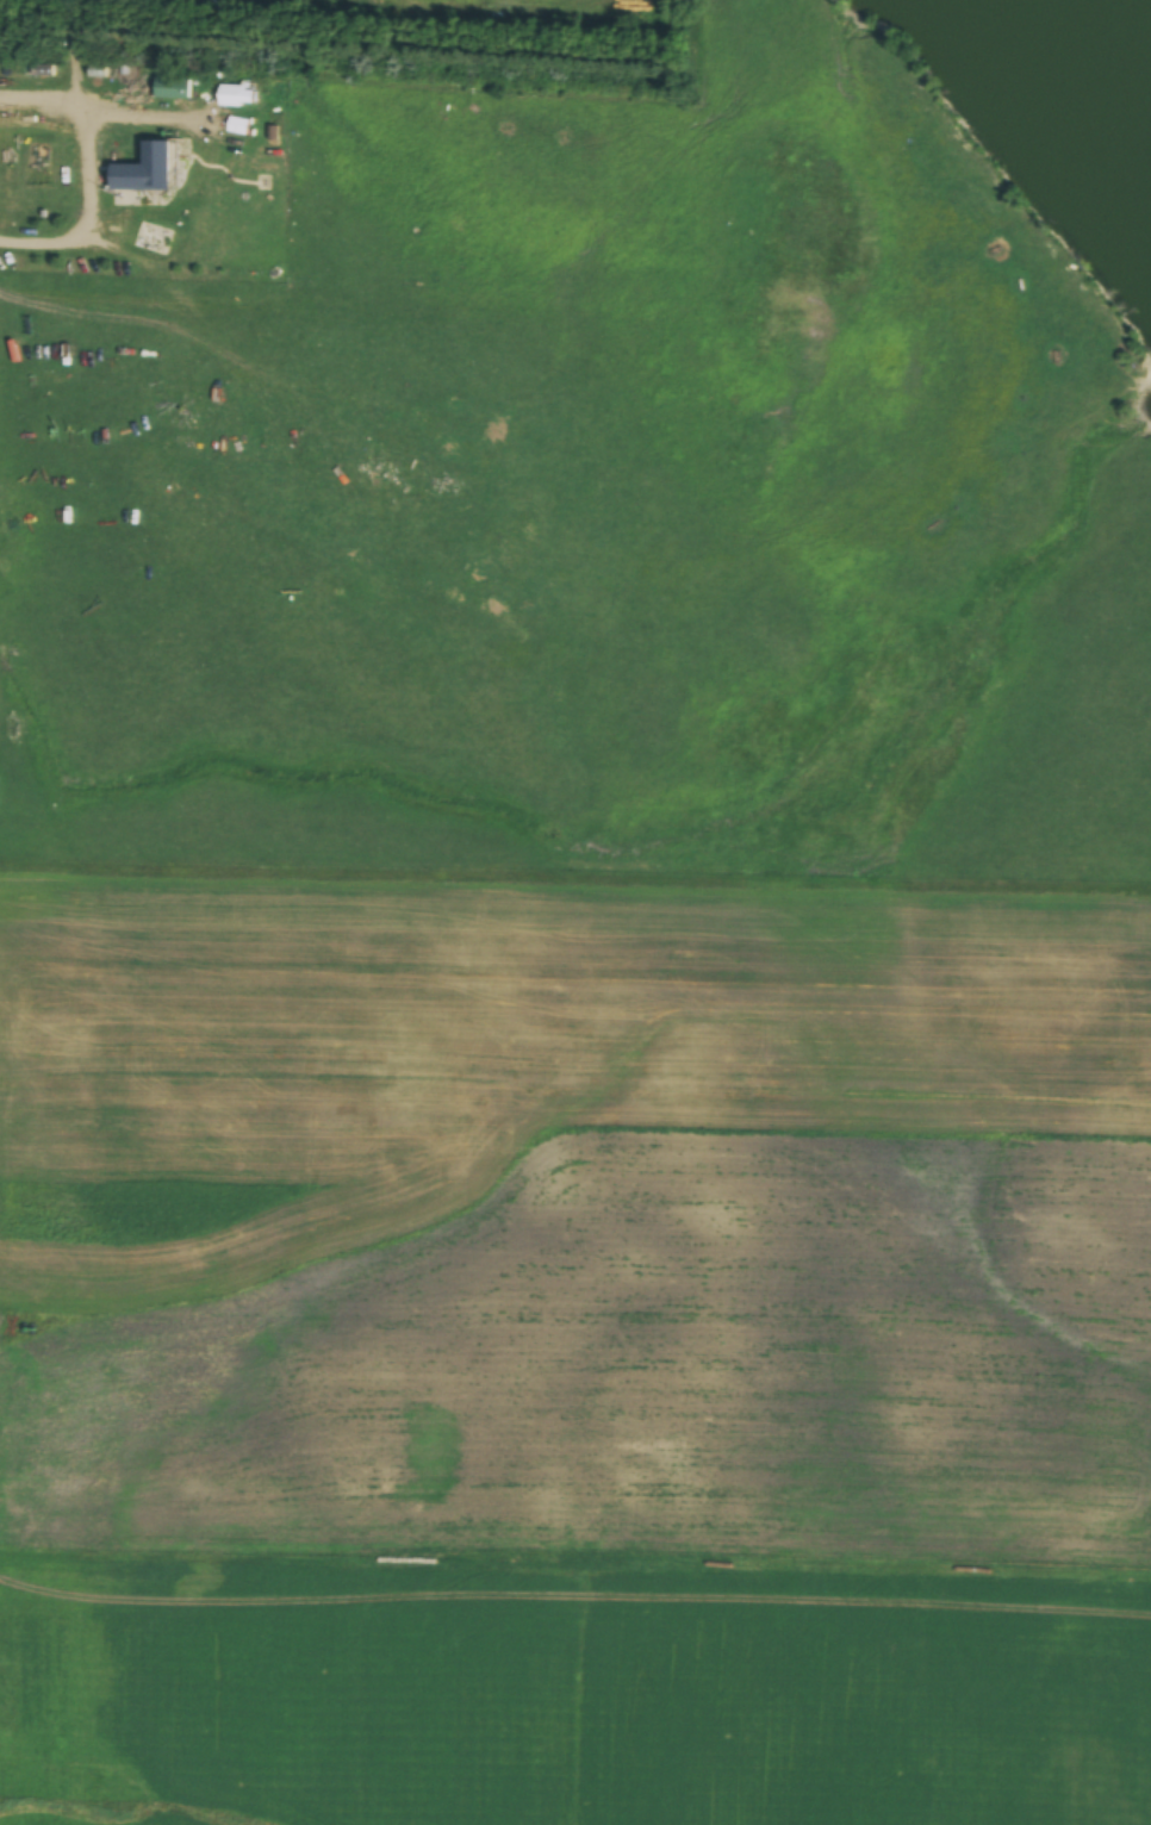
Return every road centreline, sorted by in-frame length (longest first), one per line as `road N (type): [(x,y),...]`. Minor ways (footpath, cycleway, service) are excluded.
road 1 (track): [(1150,1580),(0,1557)]

